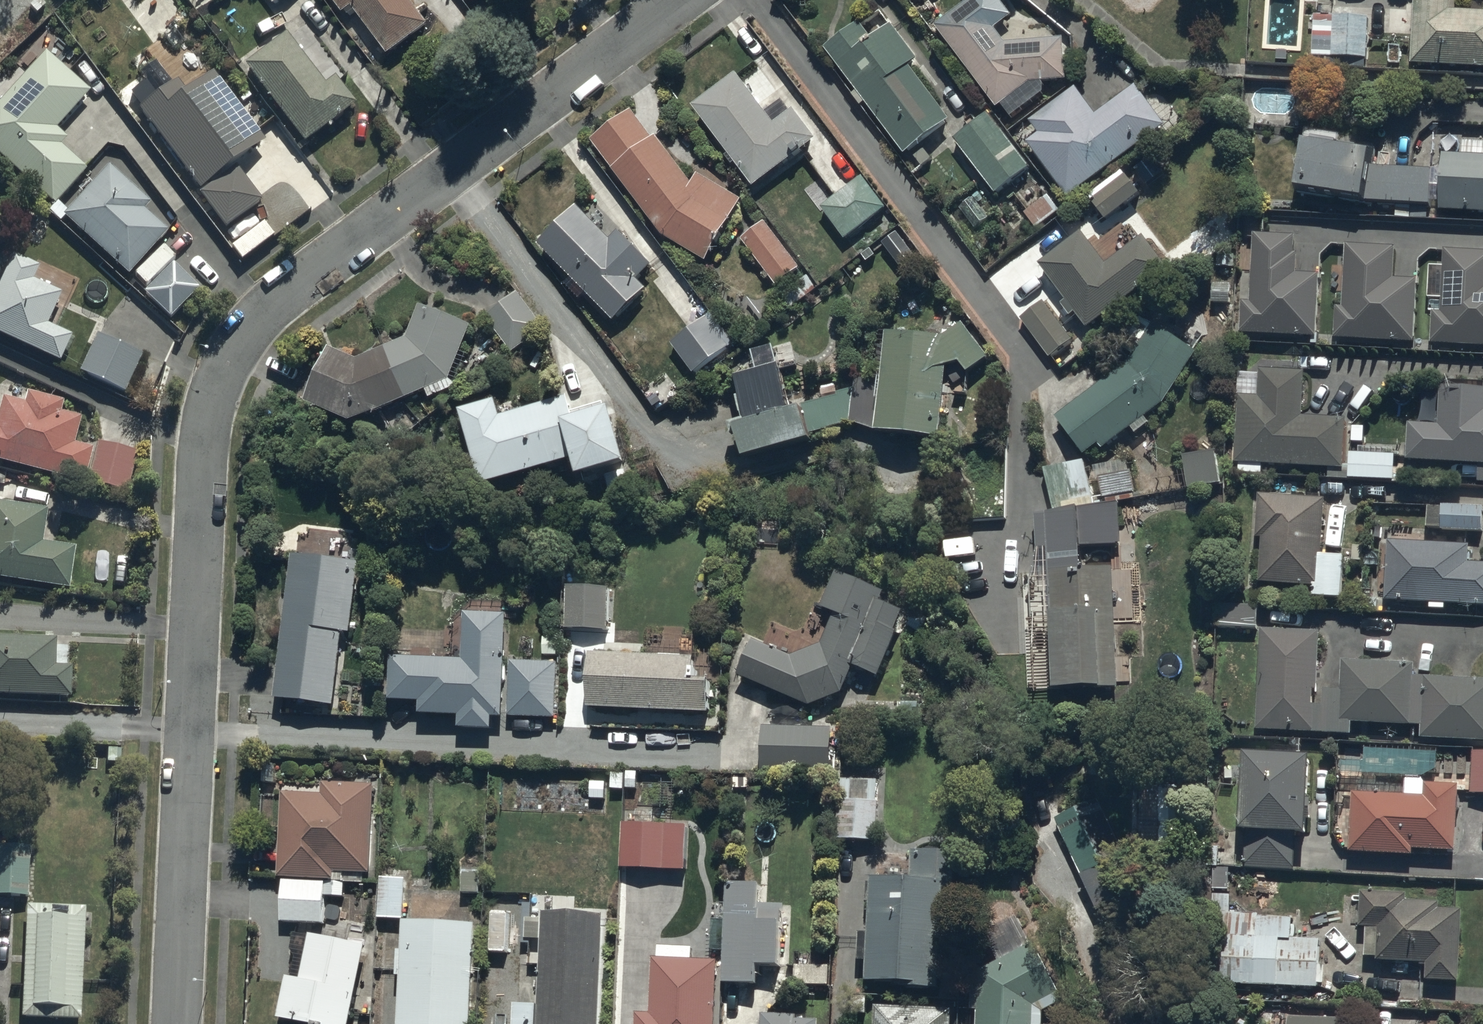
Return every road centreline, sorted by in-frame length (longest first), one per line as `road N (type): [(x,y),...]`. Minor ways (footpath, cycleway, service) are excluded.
road 1 (residential): [(178,1023),(204,466),(231,355),(312,275),(676,0)]

